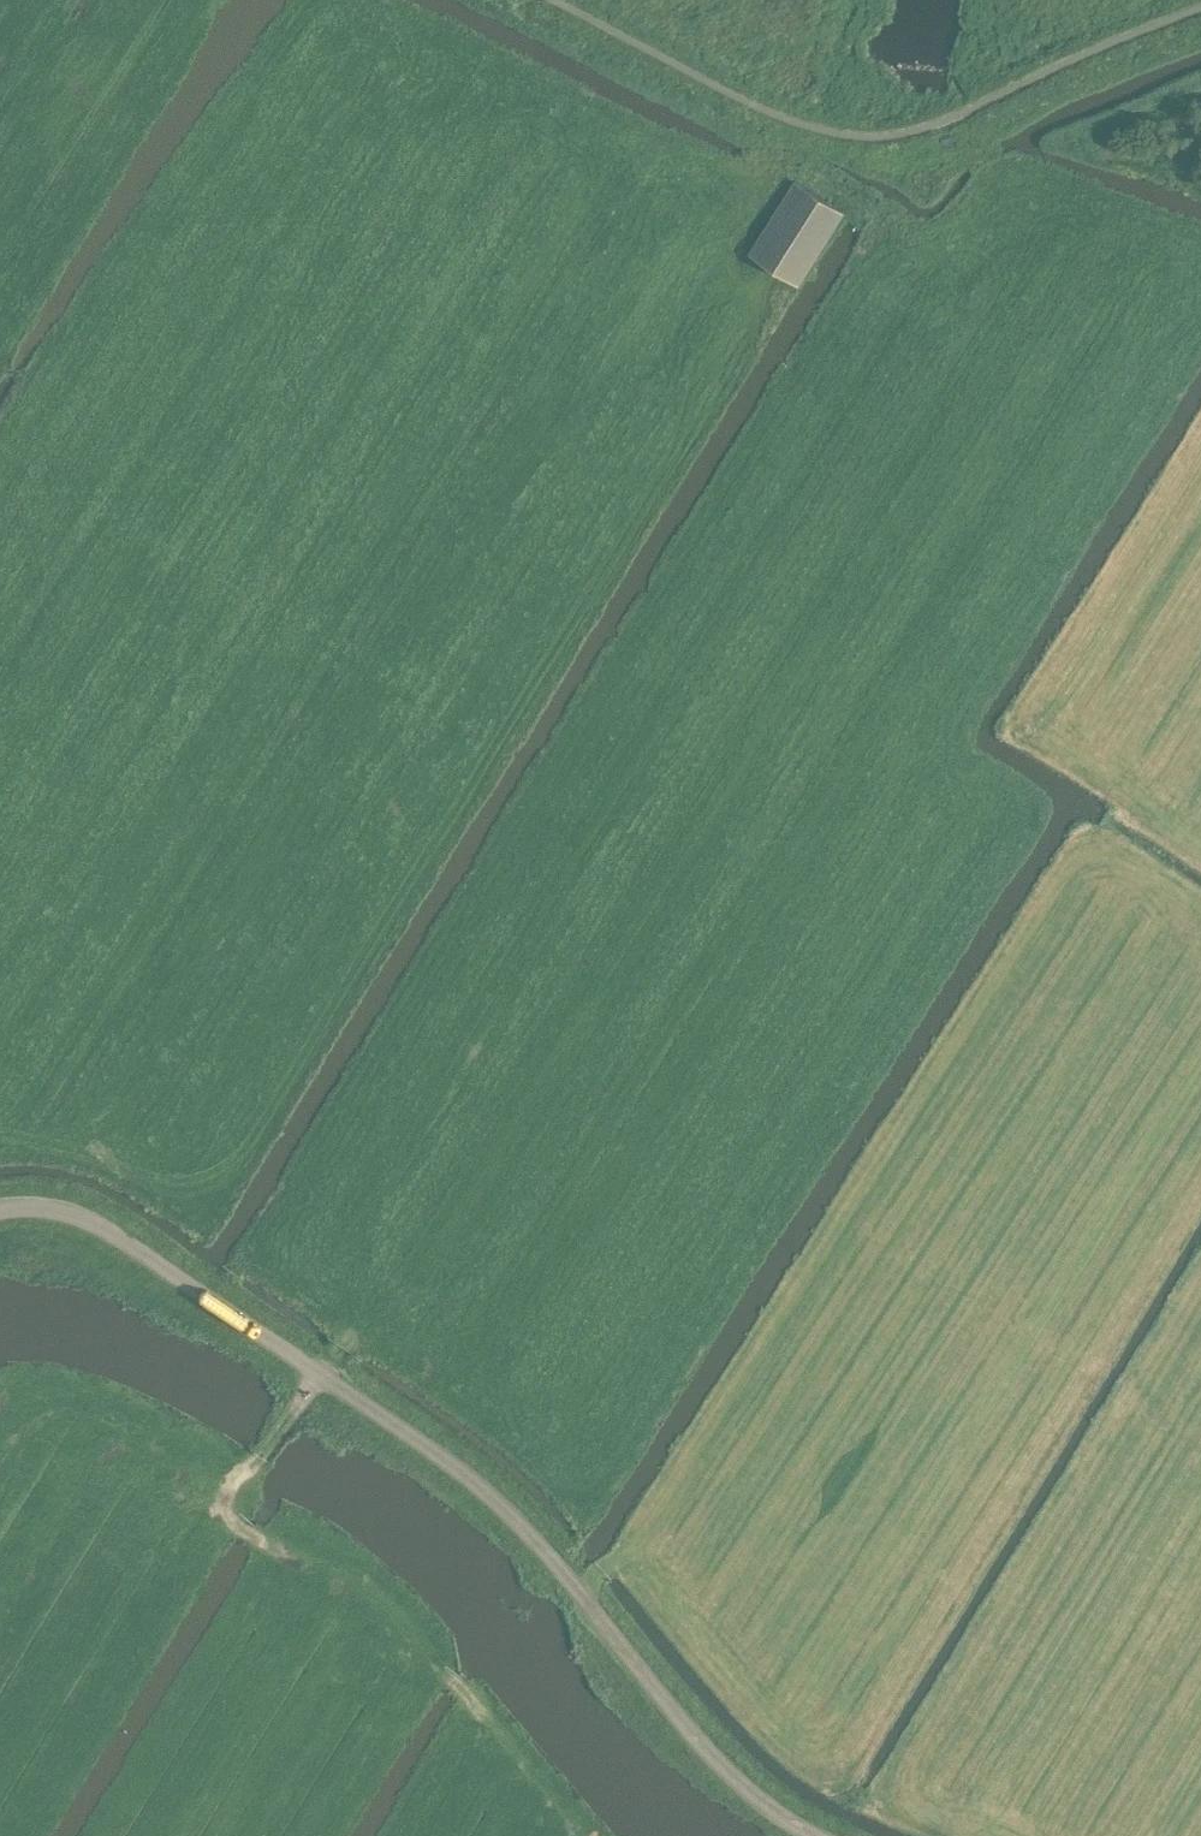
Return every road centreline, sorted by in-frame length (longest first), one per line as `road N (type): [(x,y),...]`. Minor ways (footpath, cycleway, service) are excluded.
road 1 (unclassified): [(0,1206),(40,1205),(115,1234),(511,1509),(742,1786),(817,1835)]
road 2 (track): [(419,1190),(354,1330),(245,1474)]

